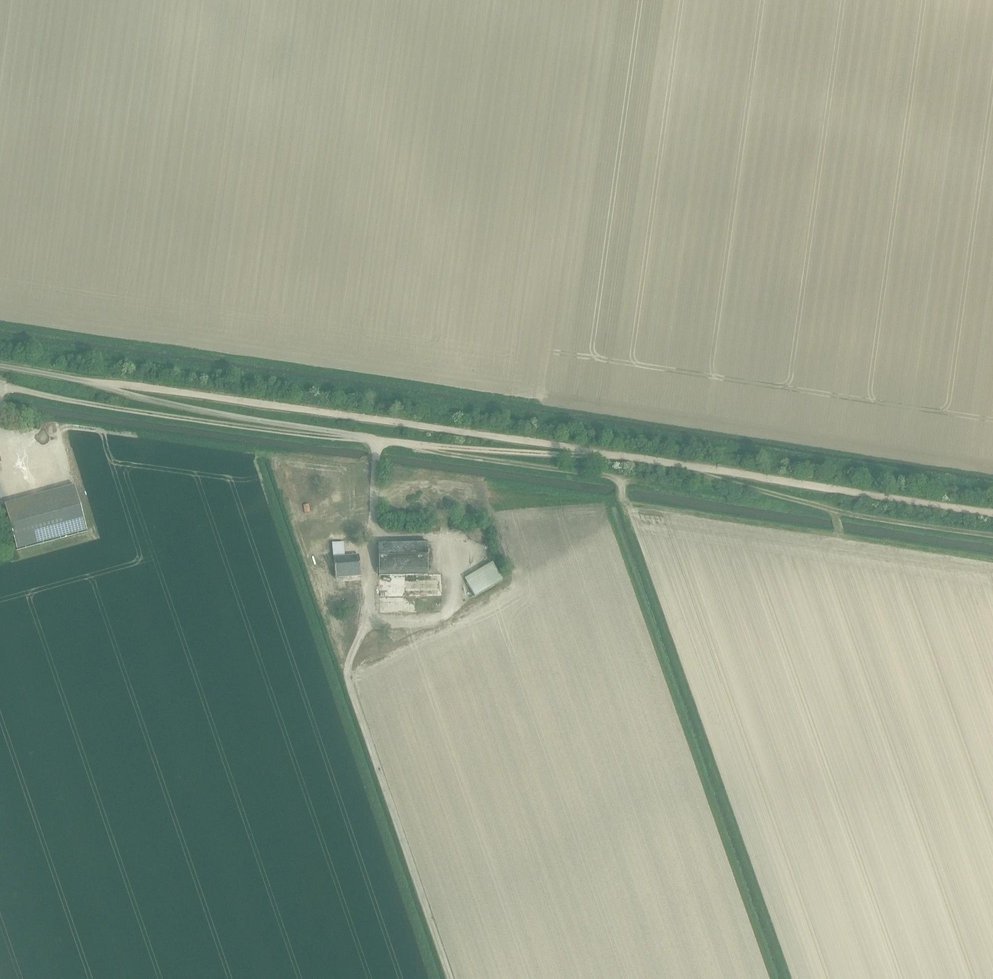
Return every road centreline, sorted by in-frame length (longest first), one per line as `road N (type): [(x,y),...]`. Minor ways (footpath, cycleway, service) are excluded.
road 1 (unclassified): [(992,514),(0,366)]
road 2 (track): [(712,470),(863,517),(992,536)]
road 3 (track): [(377,441),(615,478),(624,498)]
road 4 (track): [(377,441),(600,452)]

